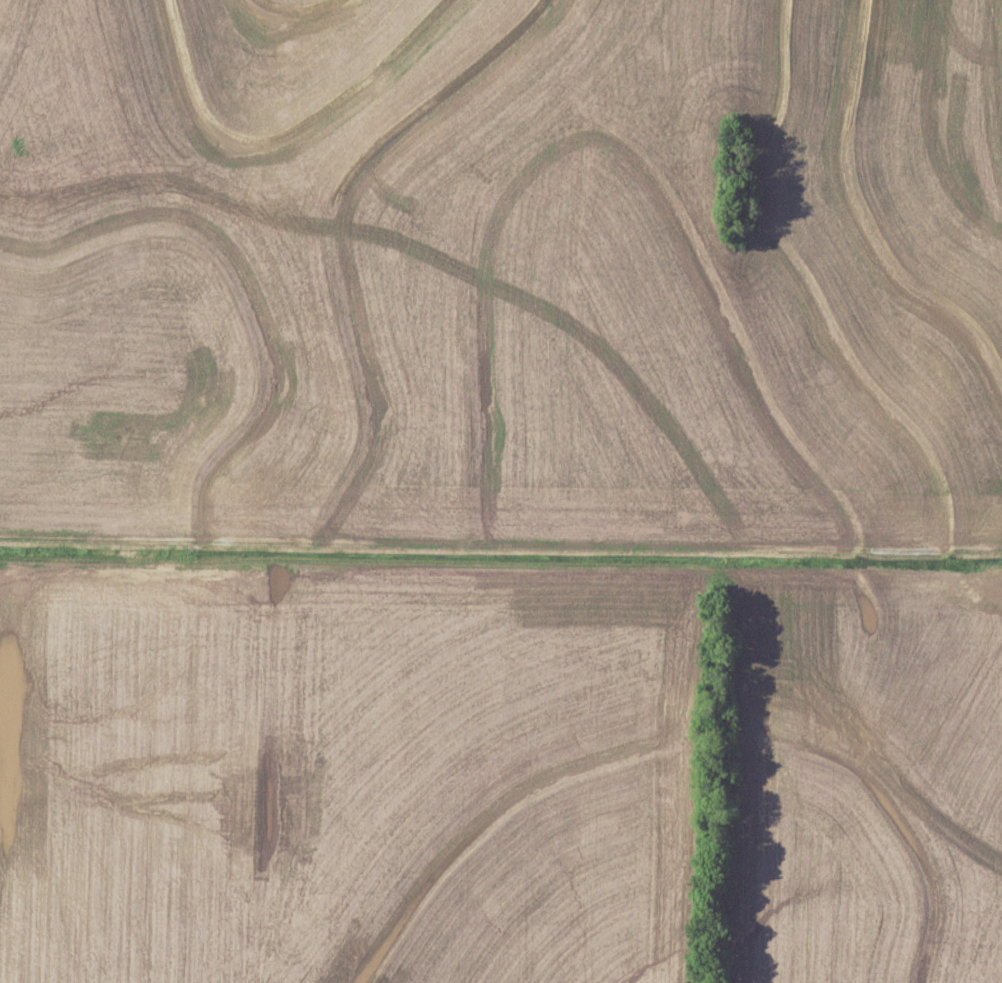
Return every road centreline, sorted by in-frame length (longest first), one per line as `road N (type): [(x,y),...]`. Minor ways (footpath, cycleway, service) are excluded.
road 1 (track): [(0,538),(855,555),(1001,550)]

